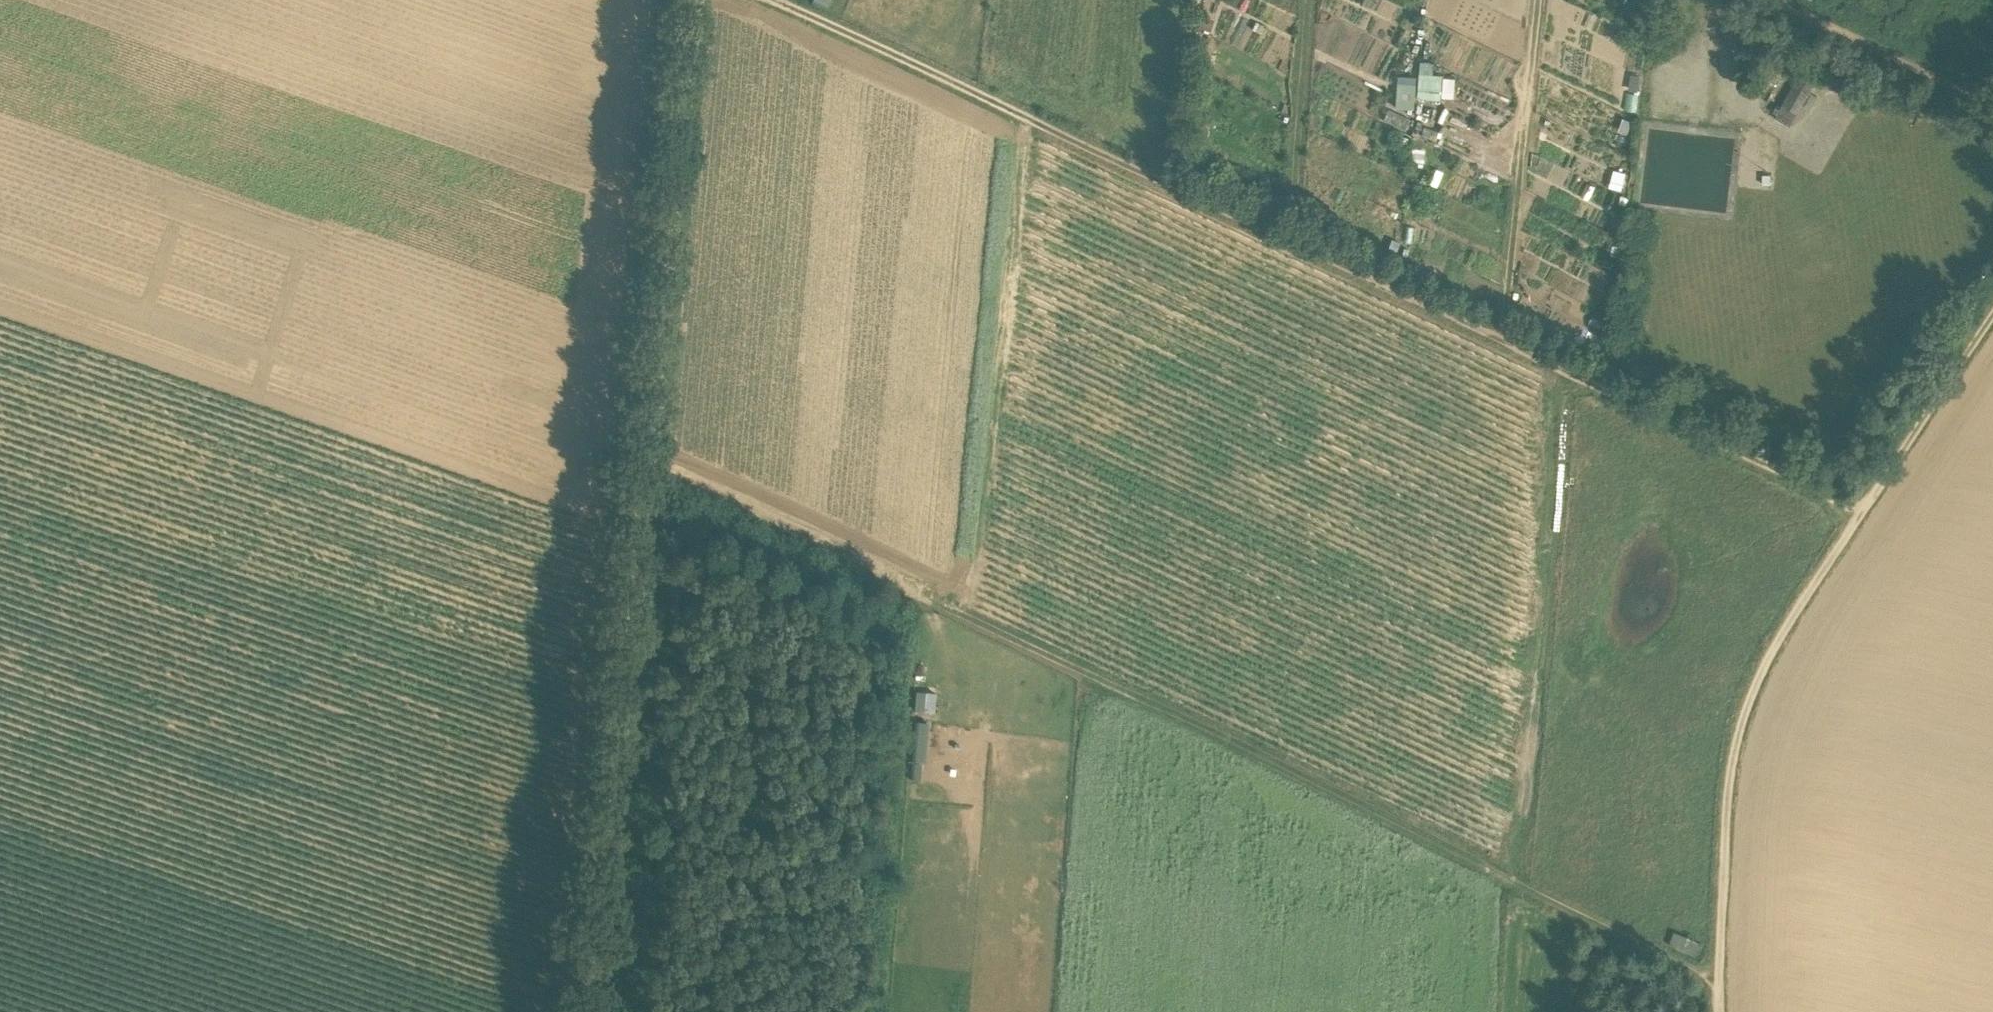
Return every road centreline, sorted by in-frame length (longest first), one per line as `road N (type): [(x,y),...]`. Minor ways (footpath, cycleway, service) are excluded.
road 1 (track): [(769,0),(1511,340),(1860,512)]
road 2 (track): [(648,461),(1719,982)]
road 3 (unclassified): [(594,1011),(695,0)]
road 4 (track): [(1719,1011),(1742,708),(1860,512),(1992,321)]
road 5 (track): [(1540,0),(1511,340)]
road 6 (track): [(1740,0),(1992,113)]
road 7 (track): [(1299,0),(1289,240)]

